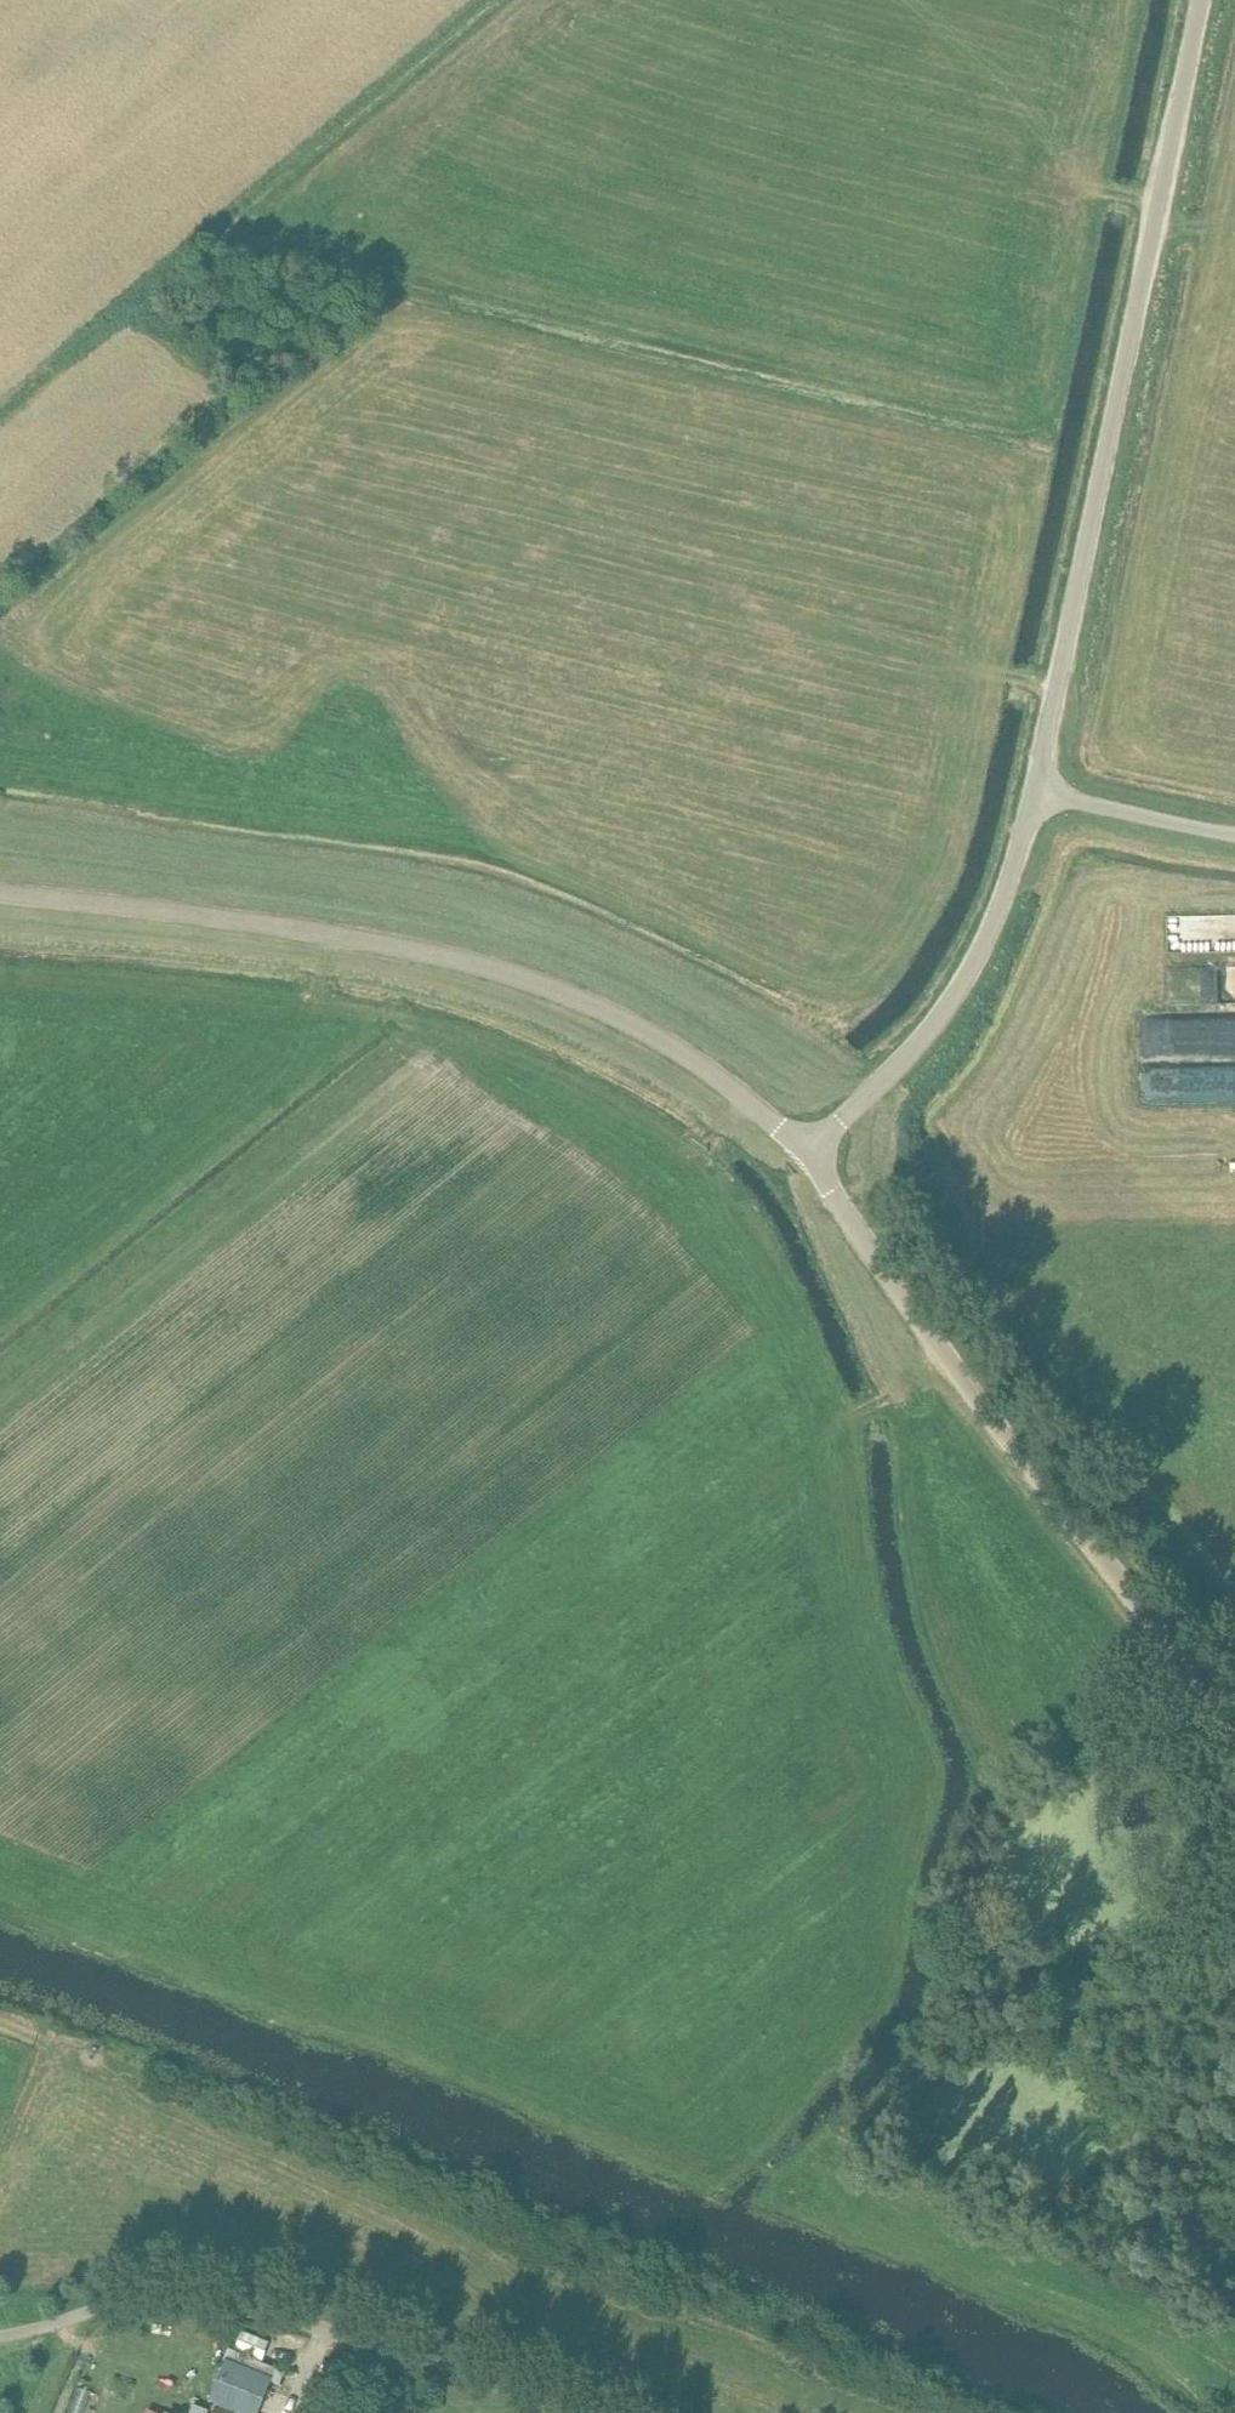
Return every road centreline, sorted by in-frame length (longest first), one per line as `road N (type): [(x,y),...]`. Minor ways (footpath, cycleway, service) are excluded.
road 1 (unclassified): [(806,1161),(922,1040),(978,957),(1003,904),(1044,742),(1201,0)]
road 2 (tertiary): [(806,1161),(720,1077),(573,995),(375,946),(0,898)]
road 3 (tertiary): [(1234,1757),(1193,1679),(806,1161)]

